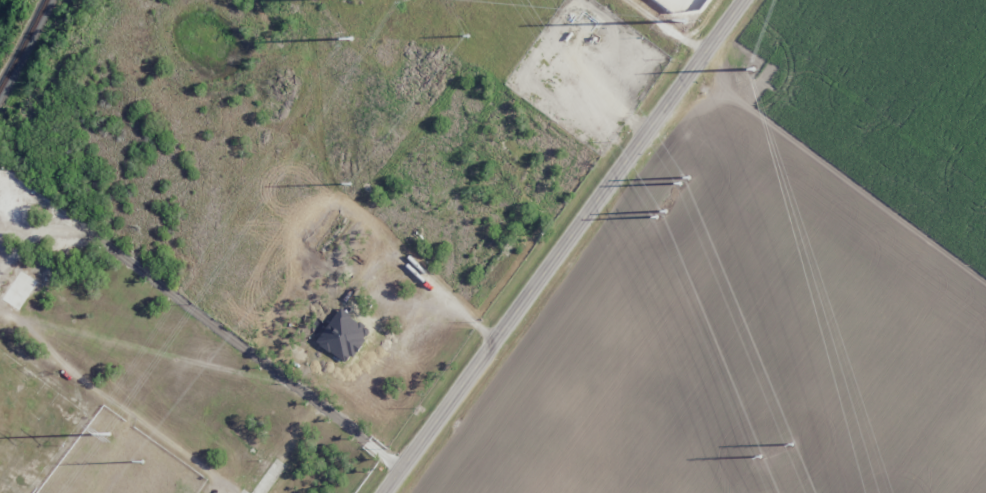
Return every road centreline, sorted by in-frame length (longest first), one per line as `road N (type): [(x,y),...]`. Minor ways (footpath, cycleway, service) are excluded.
road 1 (tertiary): [(581,226),(387,492)]
road 2 (tertiary): [(581,226),(743,0)]

